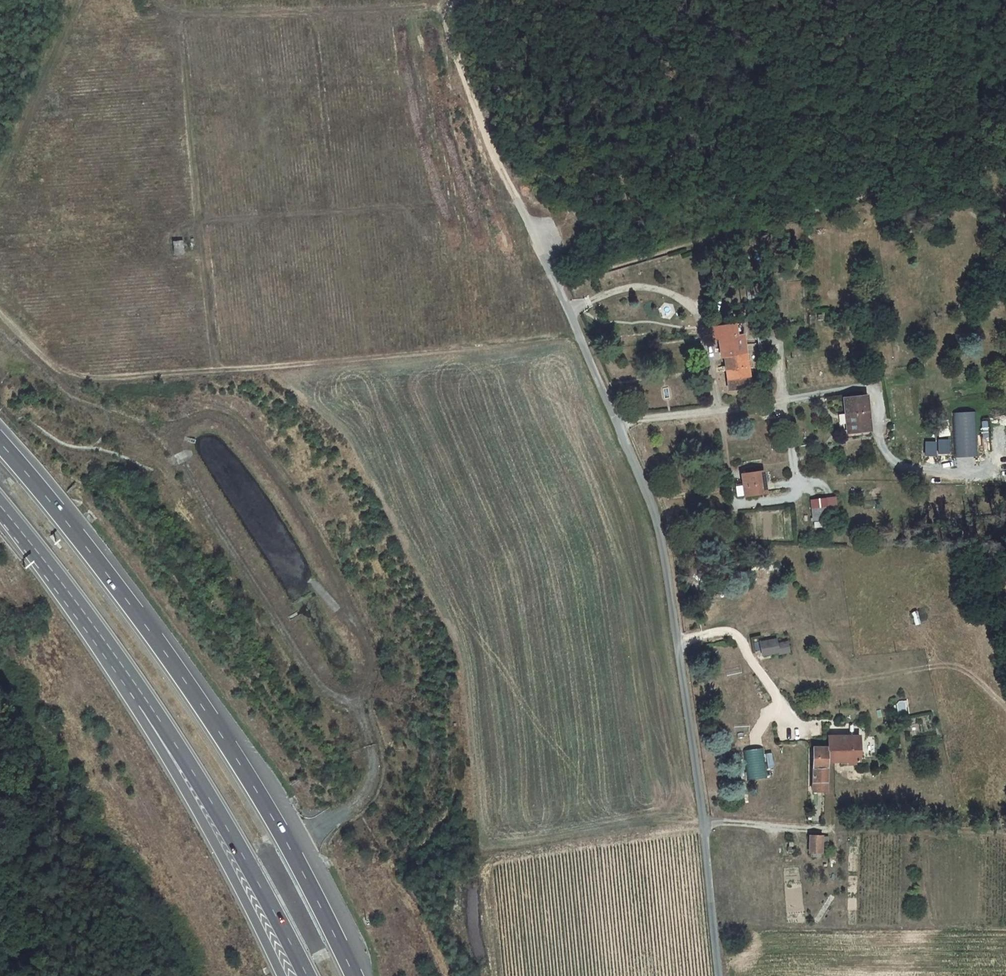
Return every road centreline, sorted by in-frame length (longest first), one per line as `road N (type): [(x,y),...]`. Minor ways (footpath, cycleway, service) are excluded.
road 1 (residential): [(714,975),(700,802),(658,526),(524,219)]
road 2 (motorway): [(360,975),(256,776),(79,532),(0,438)]
road 3 (track): [(216,369),(175,19),(437,10)]
road 4 (track): [(575,337),(80,381),(0,311)]
road 5 (track): [(0,238),(517,203)]
road 6 (motorway): [(125,669),(217,808),(311,975)]
road 7 (motorway): [(125,669),(280,975)]
road 8 (track): [(524,219),(435,4),(440,0)]
road 9 (motorway): [(0,508),(125,669)]

